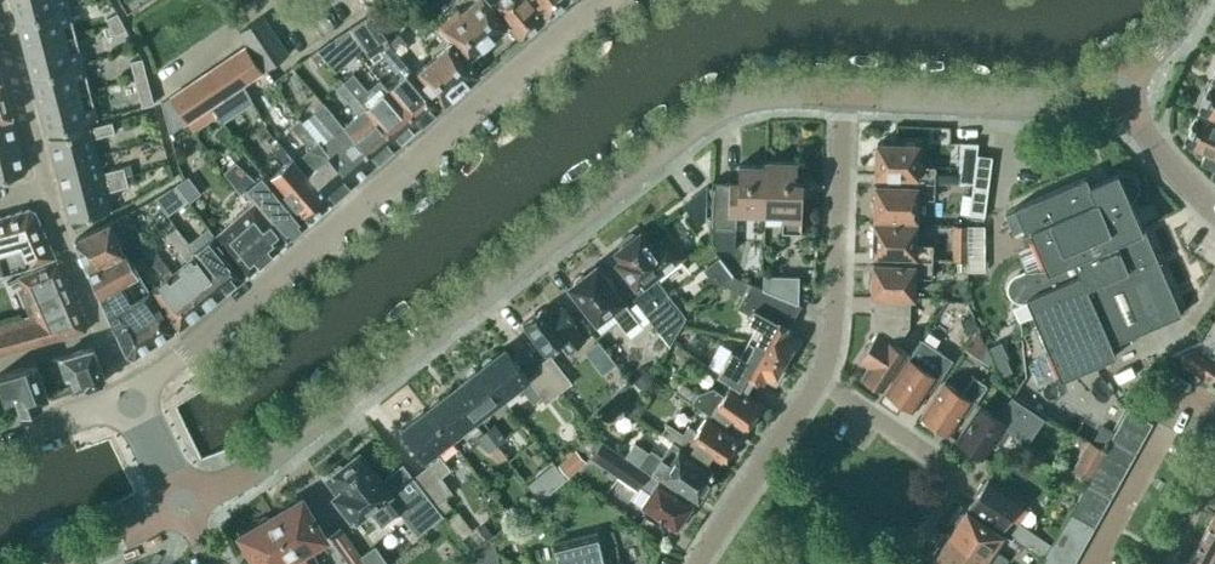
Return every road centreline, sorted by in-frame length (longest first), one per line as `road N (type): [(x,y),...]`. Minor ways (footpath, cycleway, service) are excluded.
road 1 (residential): [(186,513),(235,486),(462,320),(715,119),(751,101),(839,98)]
road 2 (residential): [(128,401),(306,263),(616,0)]
road 3 (residential): [(828,378),(839,98)]
road 4 (residential): [(839,98),(1116,98)]
road 5 (residential): [(894,563),(954,470),(828,378)]
road 6 (residential): [(695,563),(828,378)]
road 7 (residential): [(0,40),(44,190)]
road 8 (residential): [(44,190),(97,336)]
road 9 (residential): [(1214,209),(1116,98)]
road 10 (residential): [(0,443),(128,401)]
road 11 (residential): [(69,563),(186,513)]
road 12 (residential): [(1116,98),(1178,31),(1194,0)]
road 13 (unclassified): [(186,513),(128,401)]

